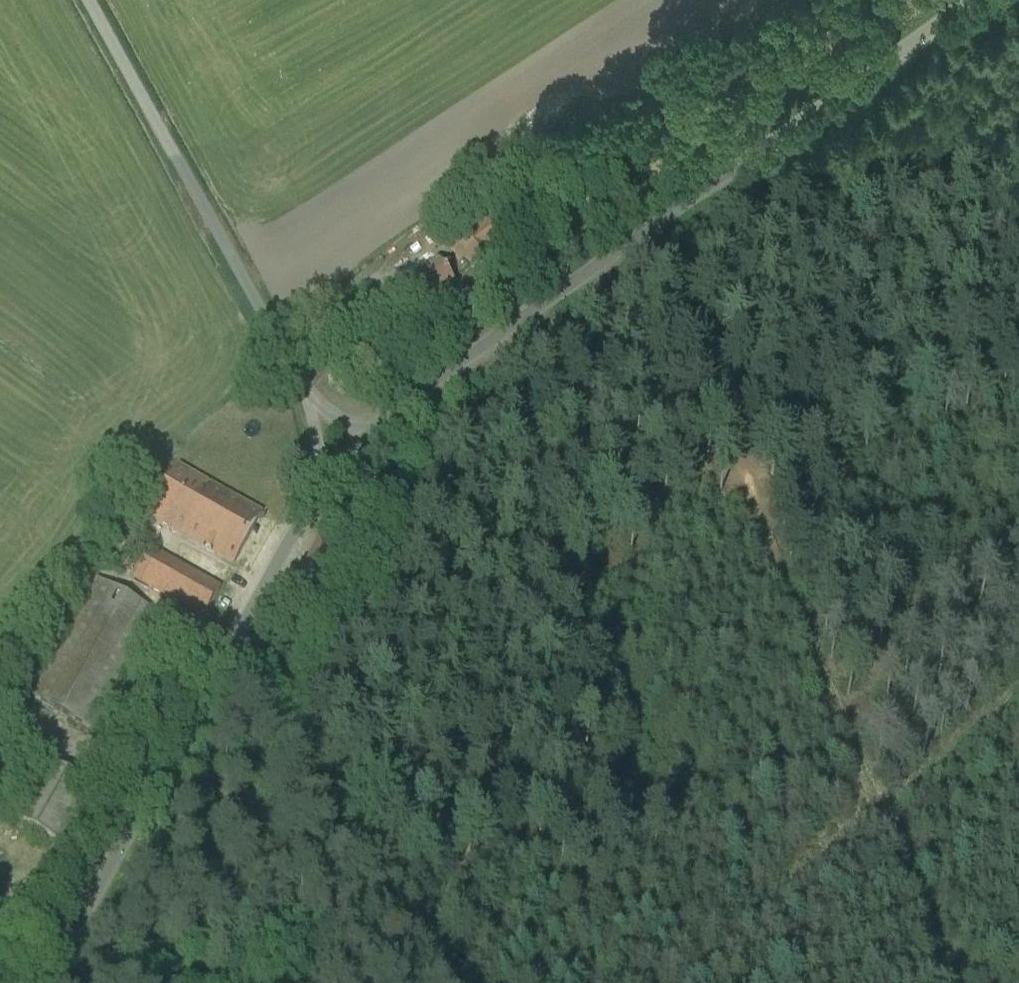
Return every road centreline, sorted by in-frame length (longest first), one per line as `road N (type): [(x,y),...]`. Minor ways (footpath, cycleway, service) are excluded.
road 1 (track): [(683,982),(873,812),(650,245)]
road 2 (unclassified): [(371,429),(717,201),(997,0)]
road 3 (unclassified): [(51,982),(323,476)]
road 4 (unclassified): [(309,401),(88,0)]
road 5 (track): [(229,650),(456,982)]
road 6 (track): [(873,812),(1018,672)]

